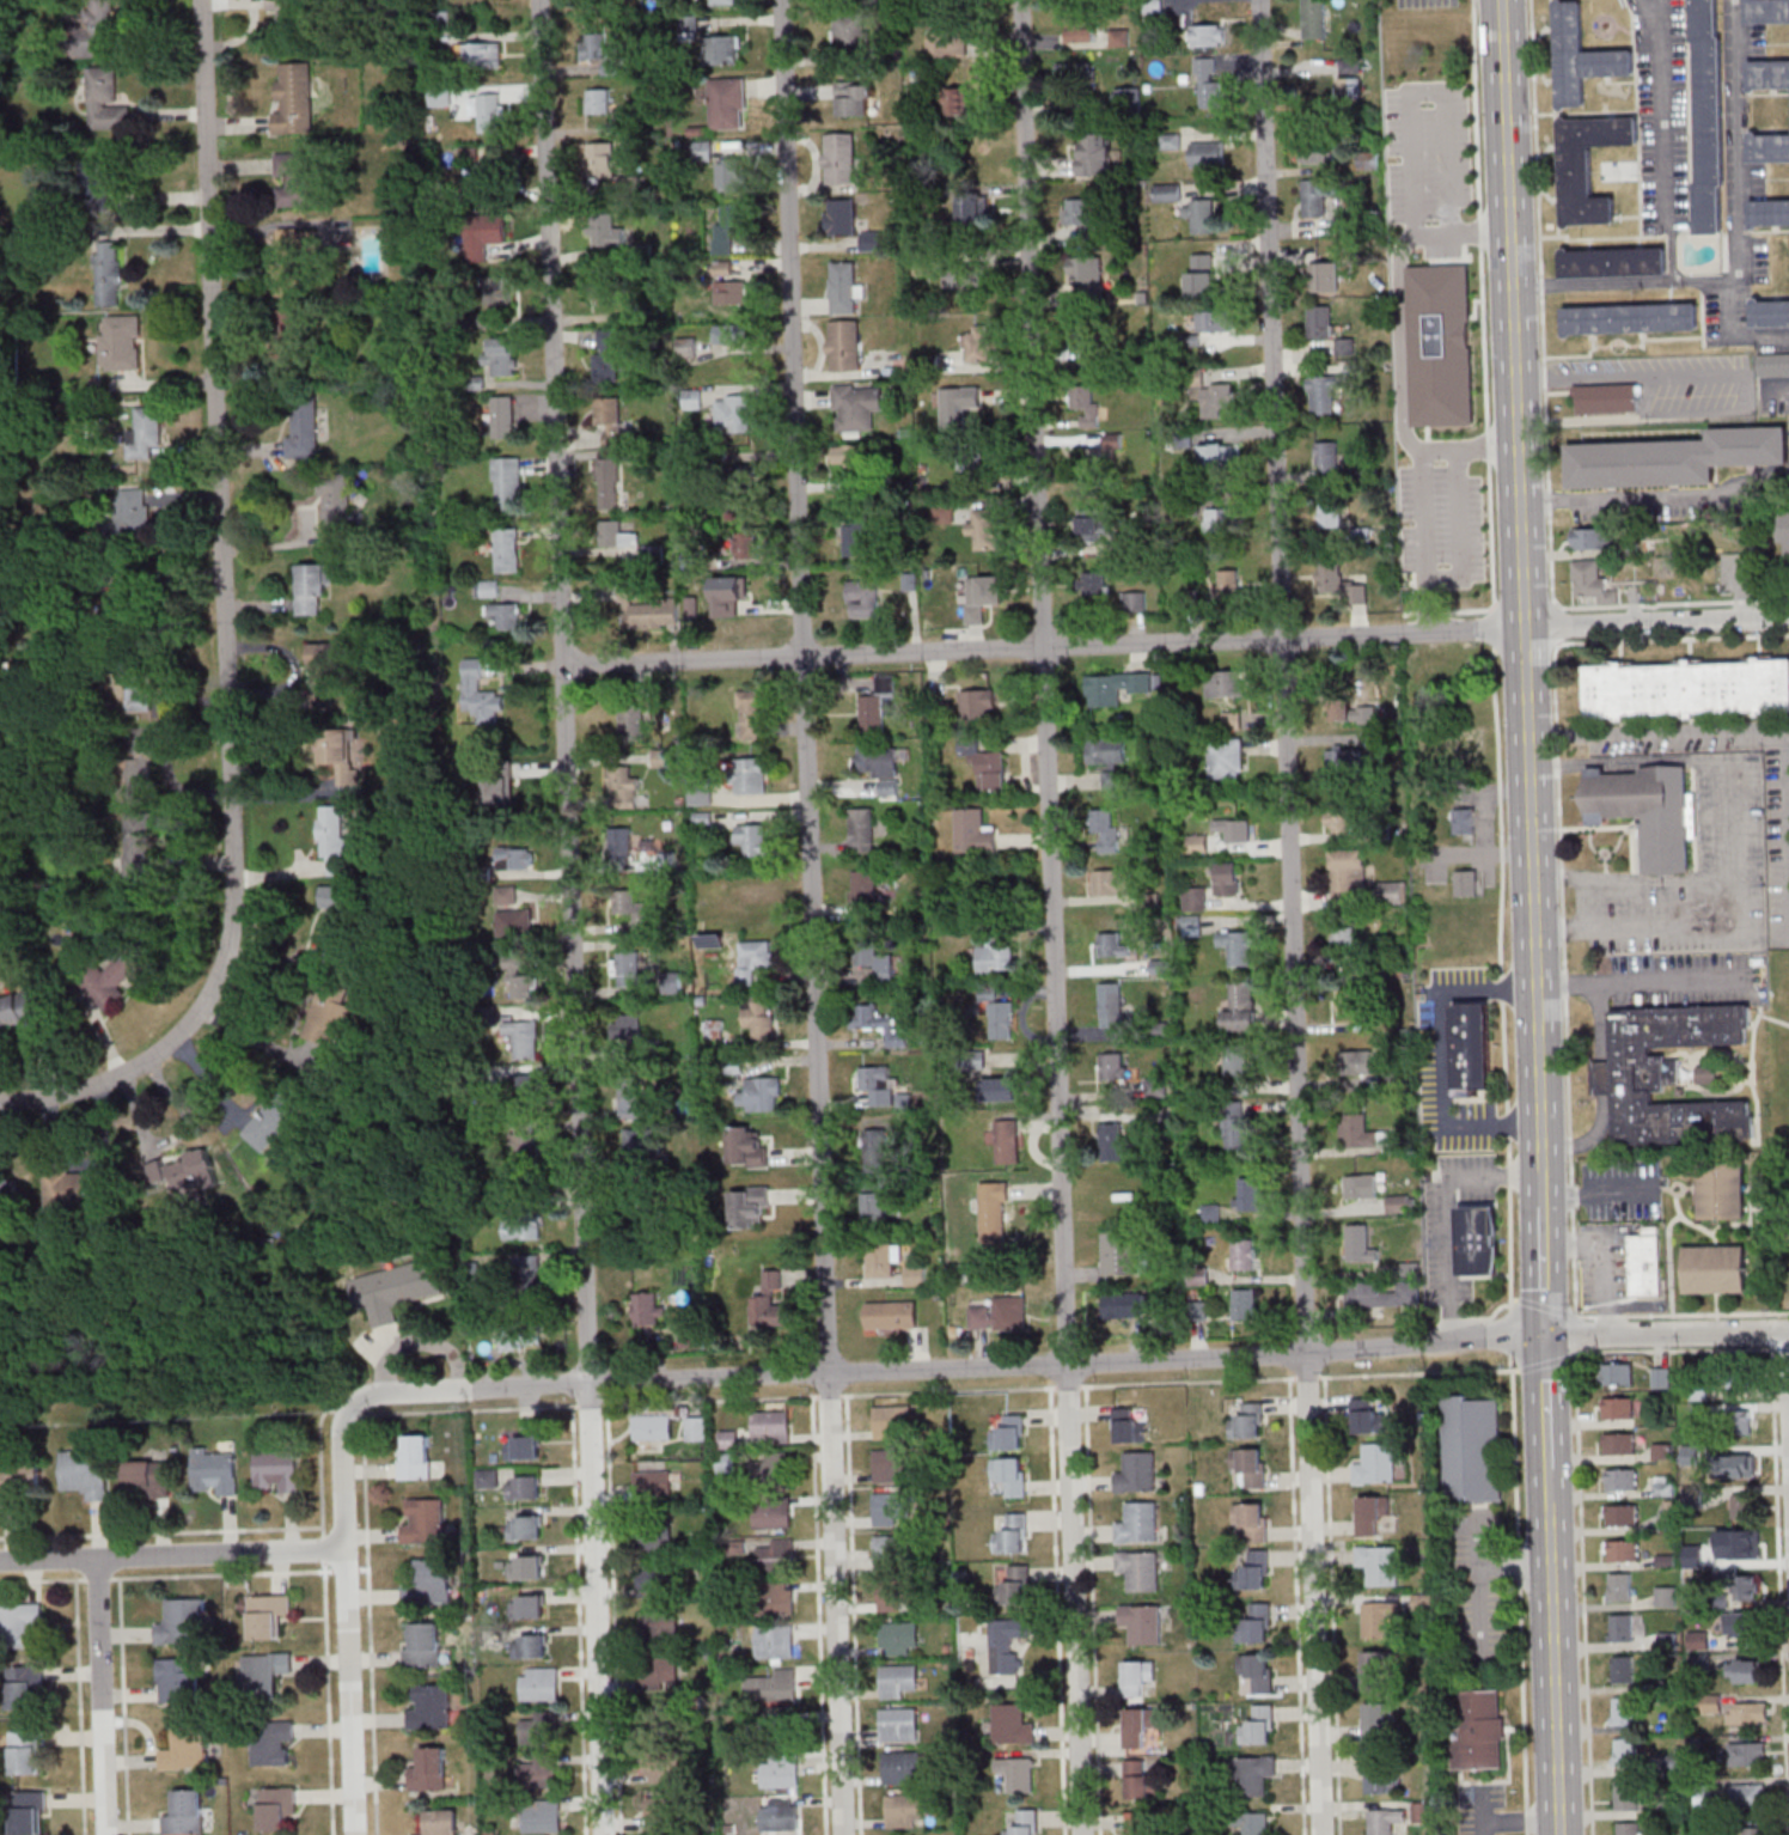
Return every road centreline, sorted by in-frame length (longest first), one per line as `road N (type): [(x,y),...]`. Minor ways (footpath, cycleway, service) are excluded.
road 1 (residential): [(1324,1834),(1261,0)]
road 2 (residential): [(844,1834),(782,0)]
road 3 (residential): [(1084,1834),(1022,0)]
road 4 (residential): [(603,1834),(546,0)]
road 5 (residential): [(1788,619),(453,672)]
road 6 (residential): [(0,1101),(53,1099),(116,1078),(178,1038),(215,990),(231,951),(237,883),(202,0)]
road 7 (residential): [(1547,1340),(404,1394),(353,1408)]
road 8 (secondary): [(1541,1148),(1506,0)]
road 9 (residential): [(356,1834),(344,1444),(353,1408)]
road 10 (residential): [(346,1549),(0,1561)]
road 11 (secondary): [(1562,1834),(1552,1507)]
road 12 (residential): [(108,1834),(98,1557)]
road 13 (tertiary): [(1788,1334),(1547,1340)]
road 14 (secondary): [(1551,1468),(1547,1340)]

